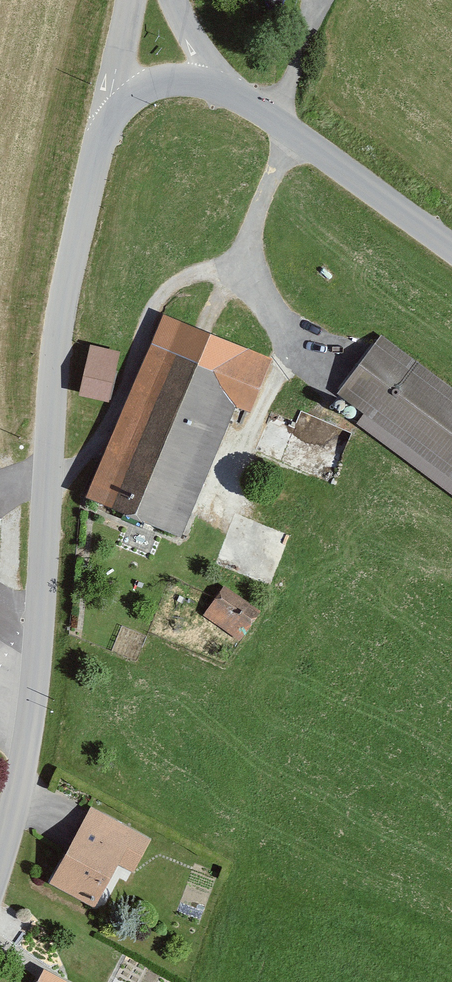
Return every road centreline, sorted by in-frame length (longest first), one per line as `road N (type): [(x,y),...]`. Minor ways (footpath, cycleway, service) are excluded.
road 1 (tertiary): [(0,838),(34,657),(41,470),(58,339),(97,154),(115,111)]
road 2 (tertiary): [(451,248),(221,91)]

